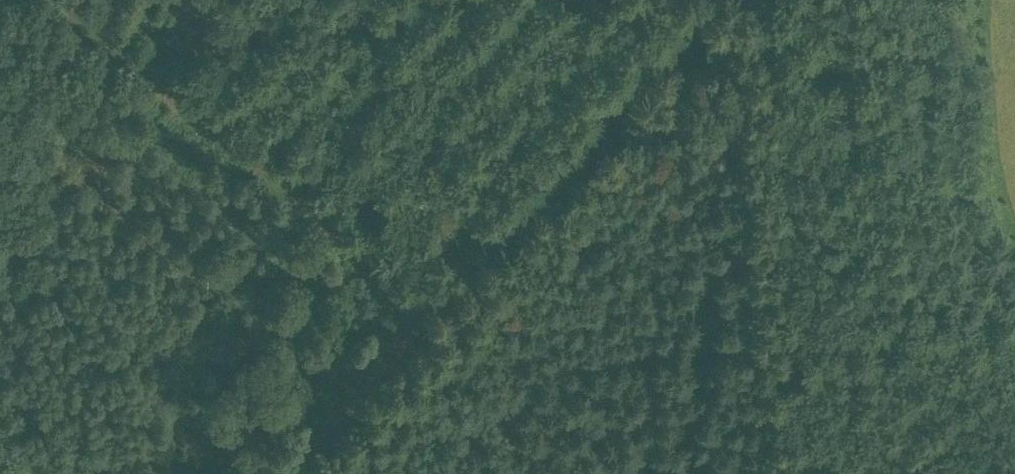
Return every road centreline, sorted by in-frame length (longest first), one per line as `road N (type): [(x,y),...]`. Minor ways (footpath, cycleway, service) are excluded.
road 1 (track): [(696,0),(291,473)]
road 2 (track): [(31,0),(422,326)]

